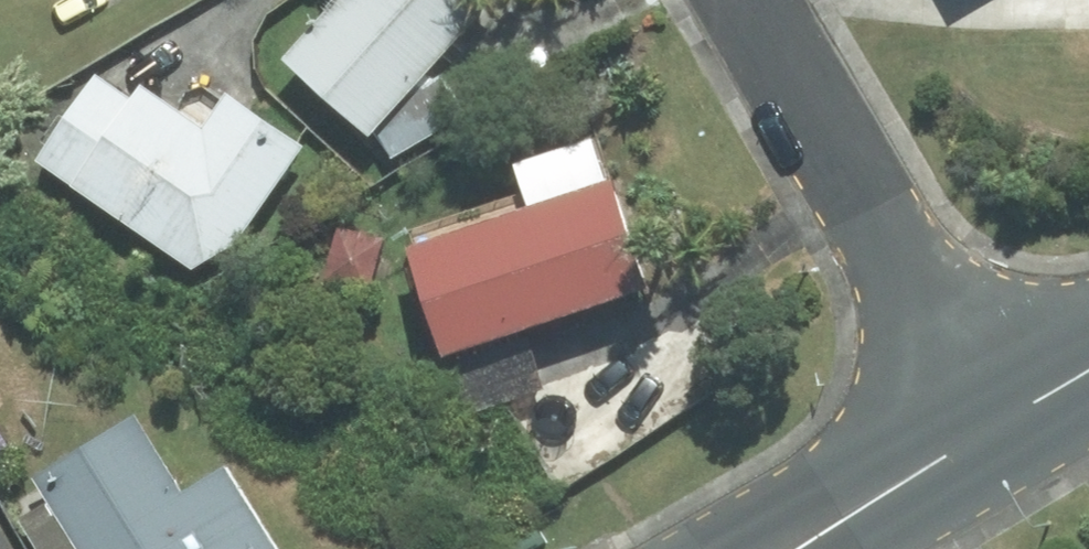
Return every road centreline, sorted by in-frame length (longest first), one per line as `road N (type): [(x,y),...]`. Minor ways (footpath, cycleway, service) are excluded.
road 1 (residential): [(748,0),(1004,425)]
road 2 (secondary): [(788,548),(1004,425)]

